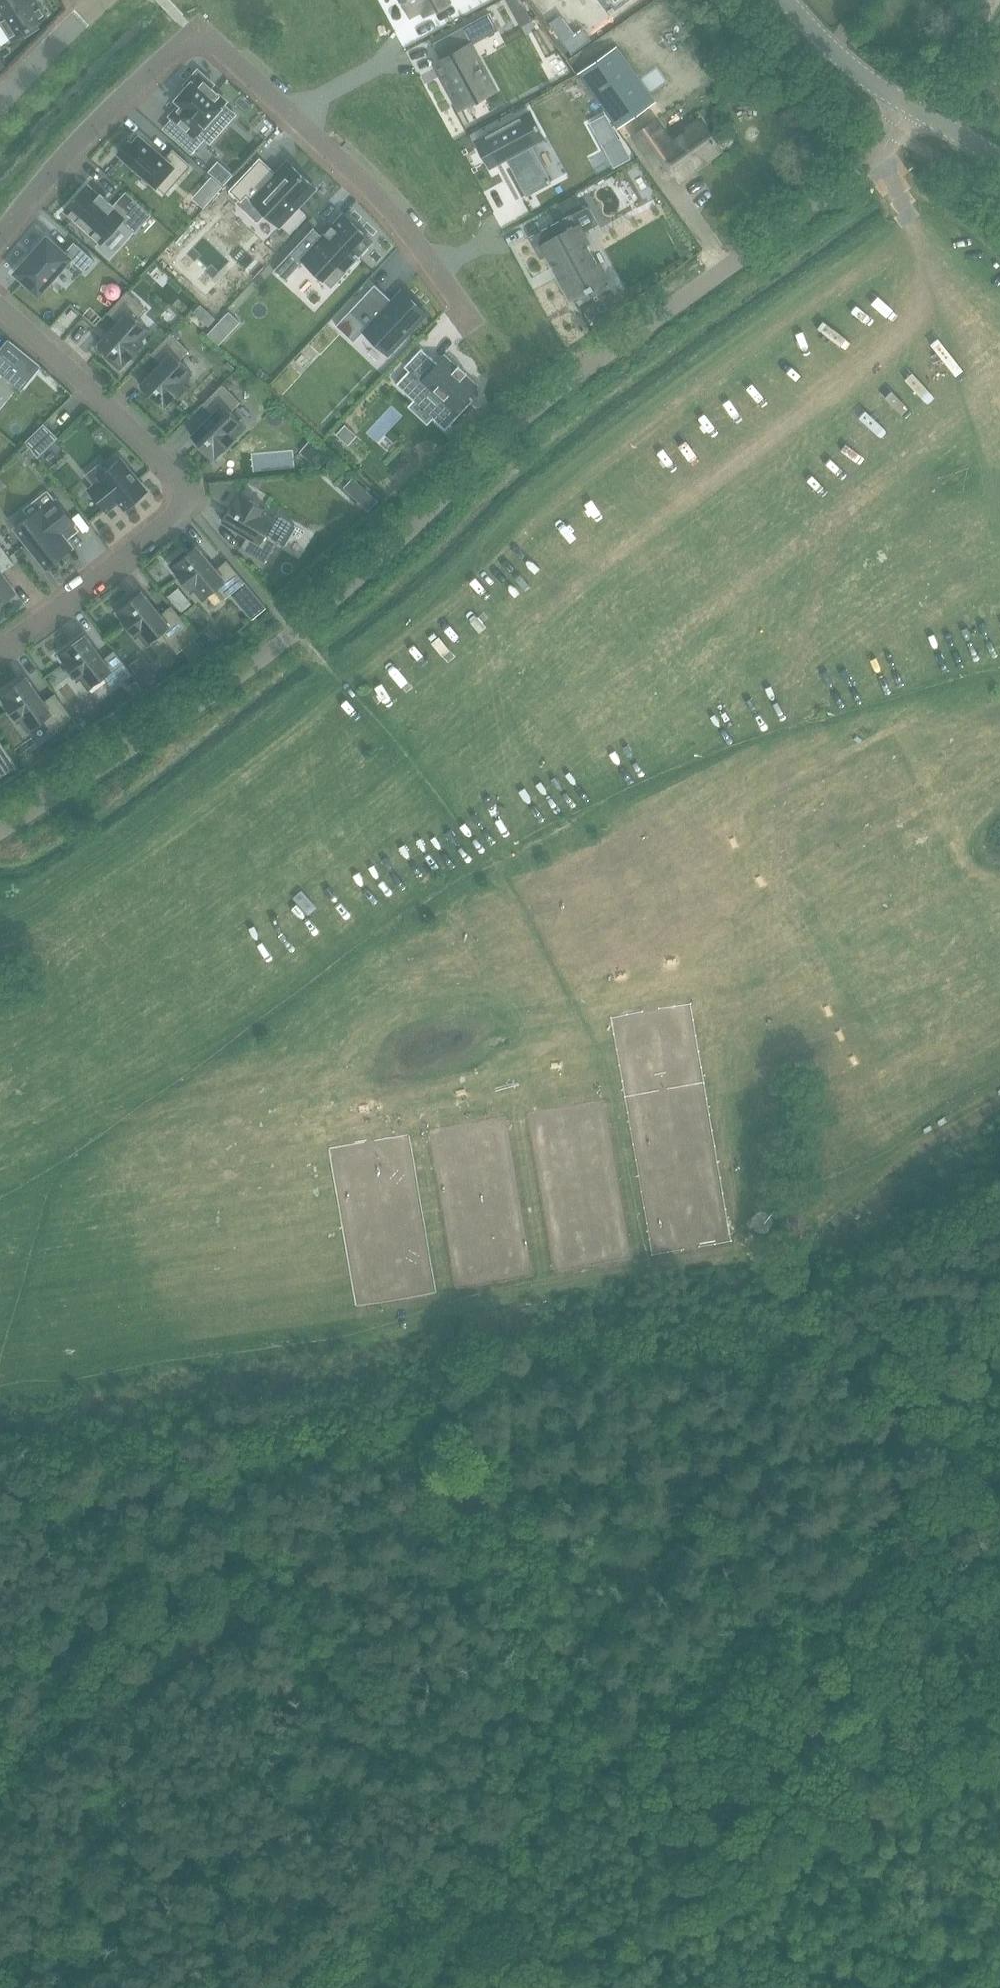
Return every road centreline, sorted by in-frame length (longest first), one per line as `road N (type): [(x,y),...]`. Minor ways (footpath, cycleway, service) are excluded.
road 1 (tertiary): [(0,832),(294,632),(539,399),(922,121)]
road 2 (residential): [(0,236),(88,131),(200,31),(357,173),(473,314)]
road 3 (residential): [(0,306),(179,476),(187,498),(181,512),(0,650)]
road 4 (tertiary): [(922,121),(835,59),(784,0)]
road 5 (unclassified): [(999,0),(922,121)]
road 6 (unclassified): [(0,104),(100,3)]

